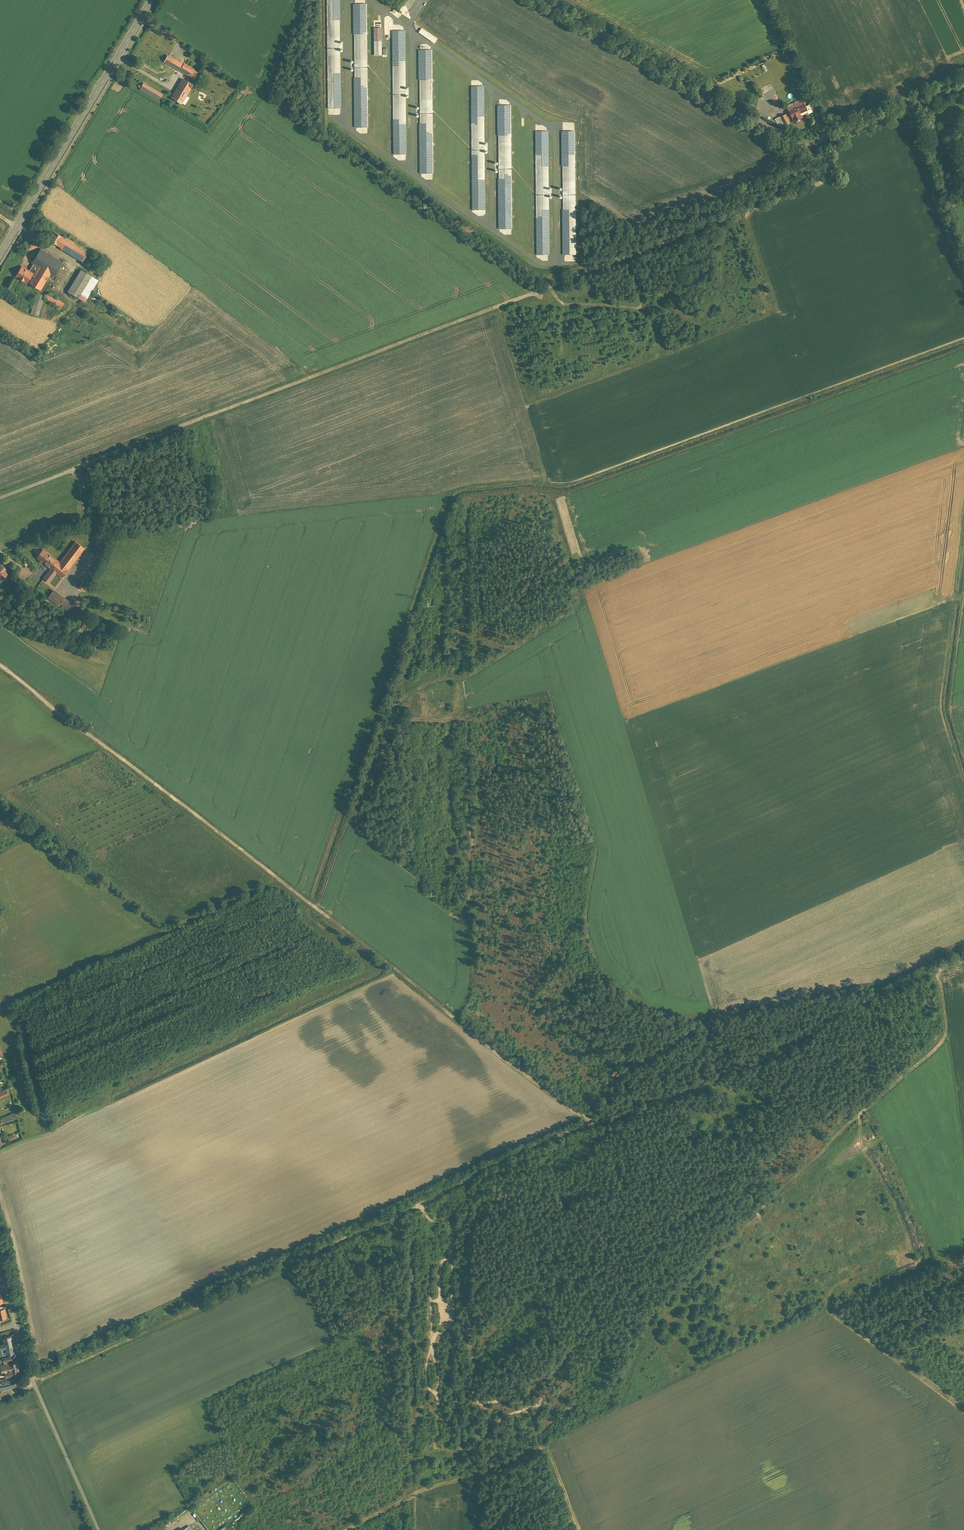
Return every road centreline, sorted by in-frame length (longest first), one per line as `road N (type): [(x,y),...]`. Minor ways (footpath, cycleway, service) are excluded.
road 1 (track): [(33,1387),(588,1128),(710,1085),(963,958)]
road 2 (track): [(68,471),(533,291)]
road 3 (track): [(926,981),(951,1037),(851,1120),(876,1166),(829,1315)]
road 4 (unclassified): [(533,291),(814,178),(819,168),(807,147)]
road 5 (secondary): [(0,254),(150,0)]
road 6 (unclassified): [(807,147),(558,0)]
road 7 (residential): [(17,1324),(31,1381),(94,1529)]
road 8 (unclassified): [(963,85),(807,147)]
road 9 (track): [(963,1416),(829,1315)]

